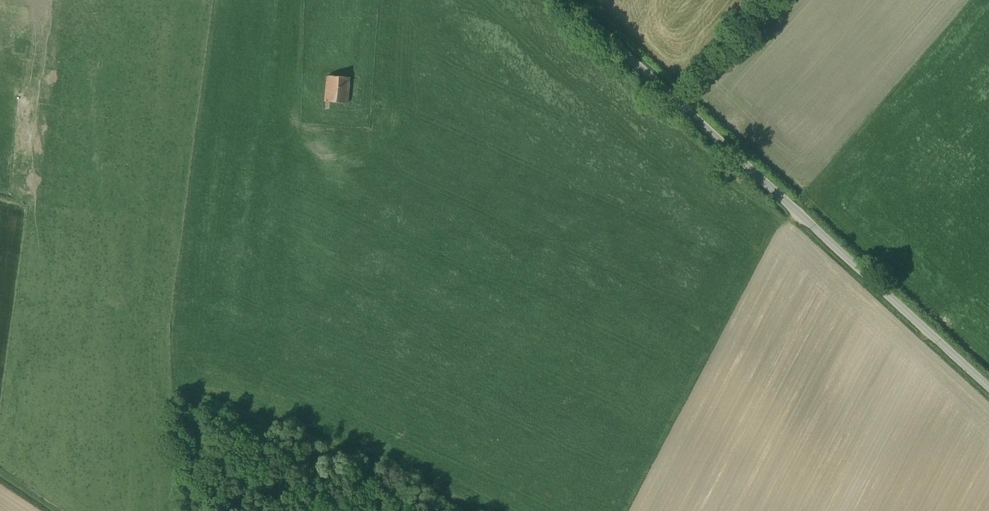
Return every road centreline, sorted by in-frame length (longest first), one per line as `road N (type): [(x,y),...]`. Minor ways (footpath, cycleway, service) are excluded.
road 1 (unclassified): [(567,0),(988,388)]

